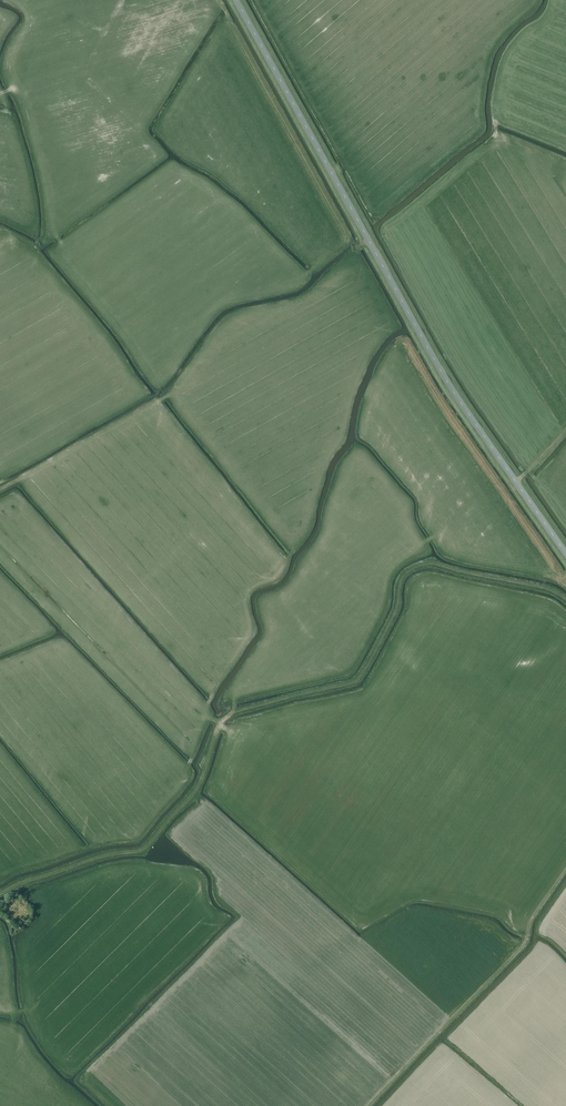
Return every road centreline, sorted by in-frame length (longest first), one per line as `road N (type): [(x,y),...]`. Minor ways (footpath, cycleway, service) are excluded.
road 1 (track): [(565,599),(438,565),(410,570),(355,682),(230,714),(216,730),(197,787),(142,850),(107,853),(0,894)]
road 2 (secondary): [(565,554),(435,361),(236,0)]

